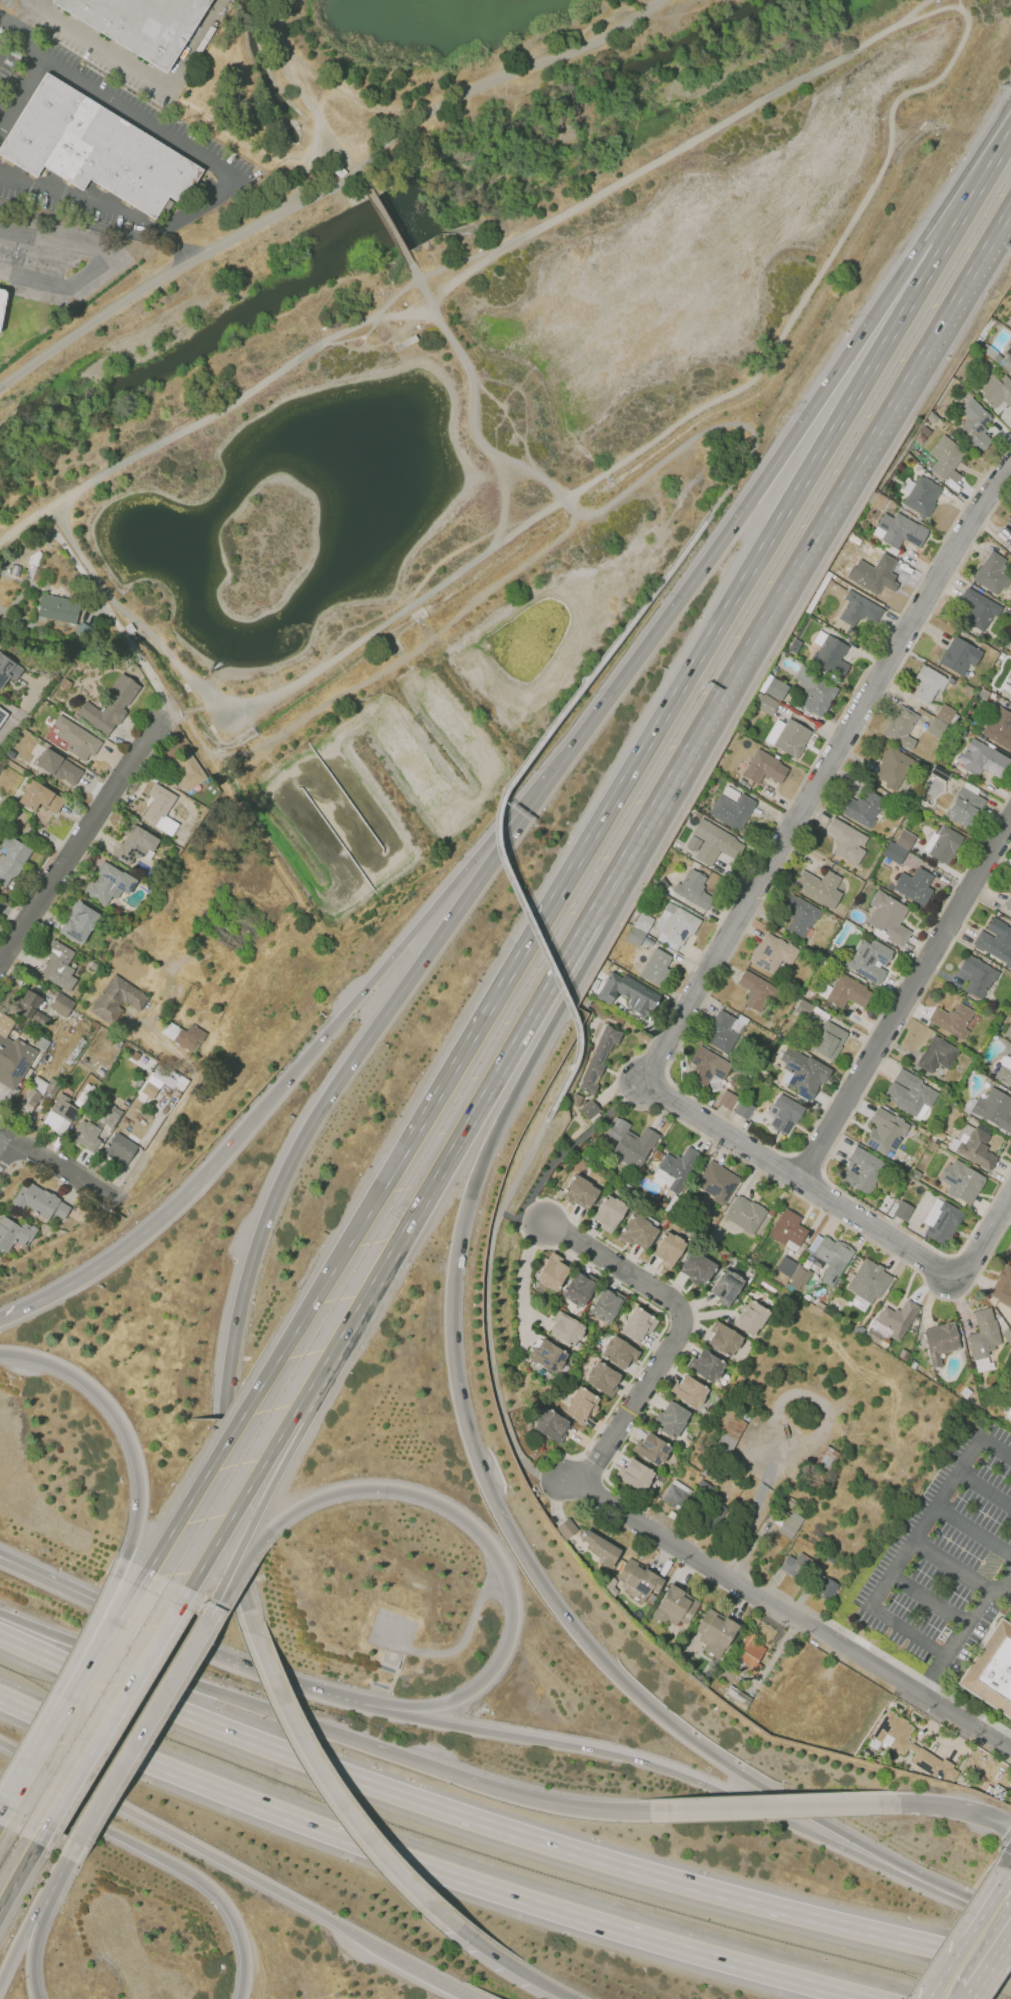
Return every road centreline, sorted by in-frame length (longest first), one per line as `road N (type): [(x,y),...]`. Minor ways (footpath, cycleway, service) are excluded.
road 1 (motorway): [(1010,1962),(581,1856),(327,1773),(0,1634)]
road 2 (track): [(378,318),(52,509),(108,596),(216,703),(228,712),(285,693),(564,500)]
road 3 (motorway): [(0,1699),(314,1829),(577,1920),(871,1998)]
road 4 (motorway): [(600,897),(1010,207)]
road 5 (motorway): [(951,233),(547,908)]
road 6 (residential): [(1010,481),(970,529),(789,858),(646,1083)]
road 7 (motorway): [(923,240),(739,516),(529,807)]
road 8 (motorway): [(529,807),(295,1156),(257,1248),(232,1401)]
road 9 (motorway): [(226,1576),(278,1524),(341,1491),(409,1493),(474,1527),(505,1568),(513,1602),(508,1645),(493,1670),(442,1704),(347,1704)]
road 10 (motorway): [(909,1875),(666,1769),(347,1704)]
road 11 (motorway): [(306,1403),(600,897)]
road 12 (residential): [(1010,1752),(555,1477)]
road 13 (motorway): [(413,1134),(138,1586)]
road 14 (motorway): [(529,807),(508,819),(236,1139)]
road 15 (residential): [(1010,826),(805,1184)]
road 16 (motorway): [(458,1258),(495,1128),(604,930),(600,897)]
road 17 (motorway): [(909,1875),(701,1747),(591,1648)]
road 18 (motorway): [(0,1741),(337,1923)]
road 19 (residential): [(579,1486),(683,1331),(680,1305),(542,1219)]
road 20 (residential): [(646,1083),(958,1281)]
road 21 (motorway): [(0,1776),(216,1893),(242,1943),(239,1998)]
road 22 (motorway): [(256,1634),(282,1703),(331,1791),(438,1911)]
road 23 (motorway): [(667,1810),(545,1803),(360,1742)]
road 24 (motorway): [(0,1352),(72,1373),(123,1427),(140,1492),(116,1575)]
road 25 (motorway): [(236,1139),(143,1234),(0,1318)]
road 26 (motorway): [(274,1711),(0,1612)]
road 27 (residential): [(158,725),(0,960)]
road 28 (motorway): [(37,1844),(179,1605)]
road 29 (motorway): [(347,1704),(96,1604)]
road 30 (motorway): [(547,908),(413,1134)]
road 31 (motorway): [(73,1839),(204,1616)]
road 32 (motorway): [(179,1605),(306,1403)]
road 33 (motorway): [(226,1576),(305,1423),(306,1403)]
road 34 (motorway): [(337,1923),(479,1998)]
road 35 (motorway): [(438,1911),(571,1998)]
road 36 (motorway): [(591,1648),(506,1523)]
road 37 (motorway): [(506,1523),(460,1393)]
road 38 (motorway): [(804,1805),(667,1810)]
road 39 (motorway): [(460,1393),(458,1258)]
road 40 (motorway): [(1010,1830),(947,1807),(880,1802)]

